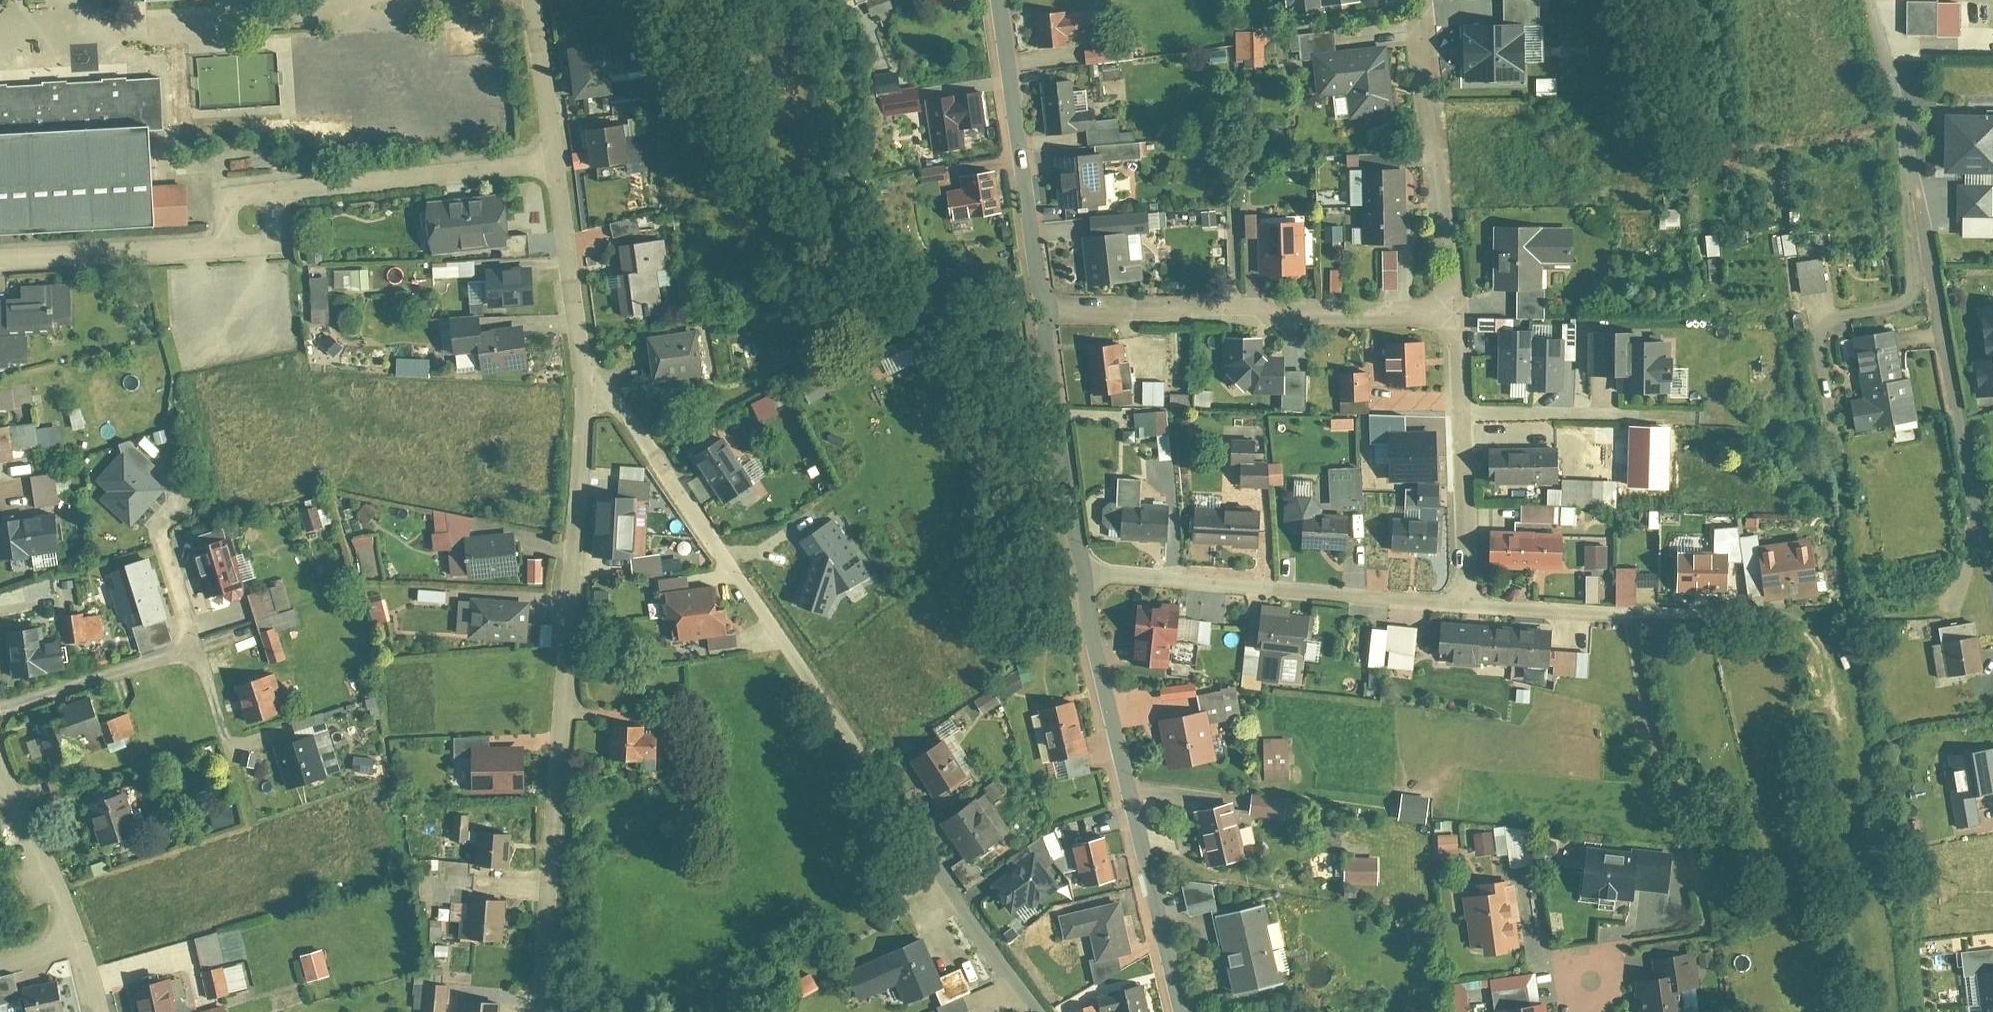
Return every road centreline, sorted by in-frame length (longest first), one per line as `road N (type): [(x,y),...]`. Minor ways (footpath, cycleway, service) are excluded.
road 1 (residential): [(588,397),(626,414),(662,460),(1042,1011)]
road 2 (residential): [(1458,315),(1471,520),(1467,597),(1433,607),(1090,573)]
road 3 (residential): [(542,1011),(588,397)]
road 4 (residential): [(1870,0),(1992,581)]
road 5 (residential): [(0,256),(238,239),(262,196),(557,165)]
road 6 (residential): [(1090,573),(1183,1011)]
road 7 (residential): [(1047,314),(1458,315)]
road 8 (residential): [(1000,0),(1047,314)]
road 9 (residential): [(1422,0),(1458,315)]
road 10 (residential): [(1047,314),(1090,573)]
road 11 (residential): [(557,165),(588,397)]
road 12 (residential): [(74,941),(0,760)]
road 13 (residential): [(536,0),(557,165)]

